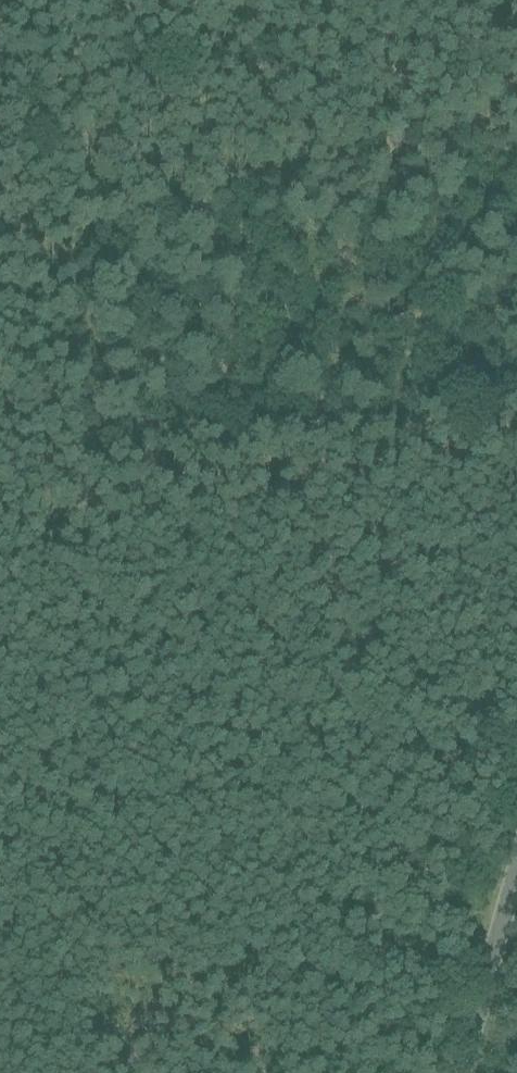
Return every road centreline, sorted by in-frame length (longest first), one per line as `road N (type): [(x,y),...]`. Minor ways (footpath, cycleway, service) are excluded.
road 1 (unclassified): [(460,1072),(516,868)]

